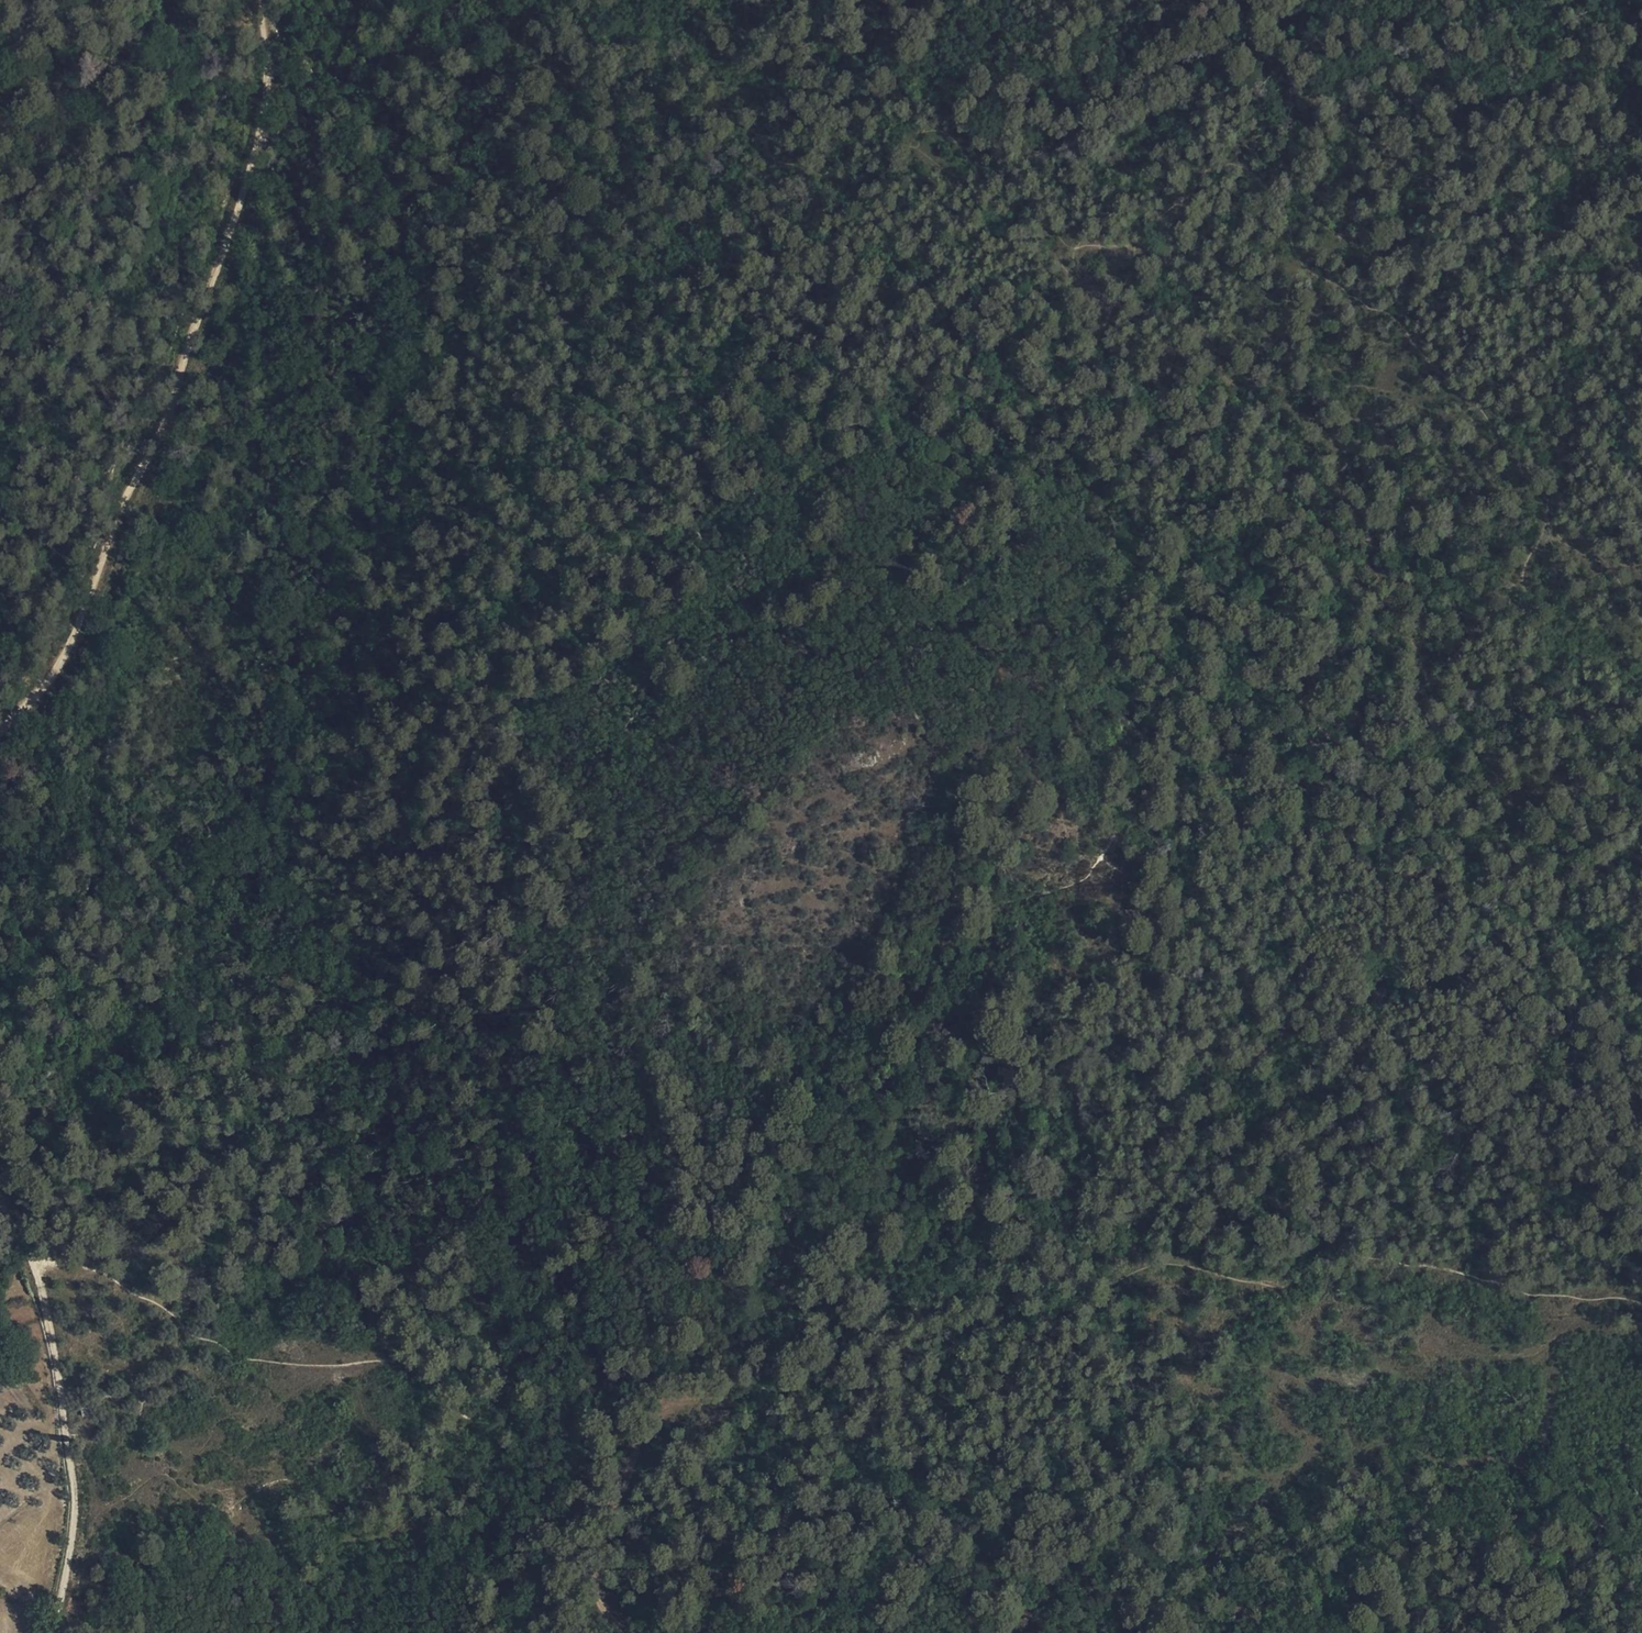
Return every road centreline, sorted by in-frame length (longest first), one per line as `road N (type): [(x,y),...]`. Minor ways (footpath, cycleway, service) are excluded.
road 1 (track): [(264,0),(274,79),(265,153),(179,406),(67,668),(0,743)]
road 2 (track): [(862,1038),(782,1105),(705,1274),(630,1480),(608,1576),(617,1606),(661,1632)]
road 3 (track): [(0,1208),(42,1290),(75,1501),(53,1632)]

